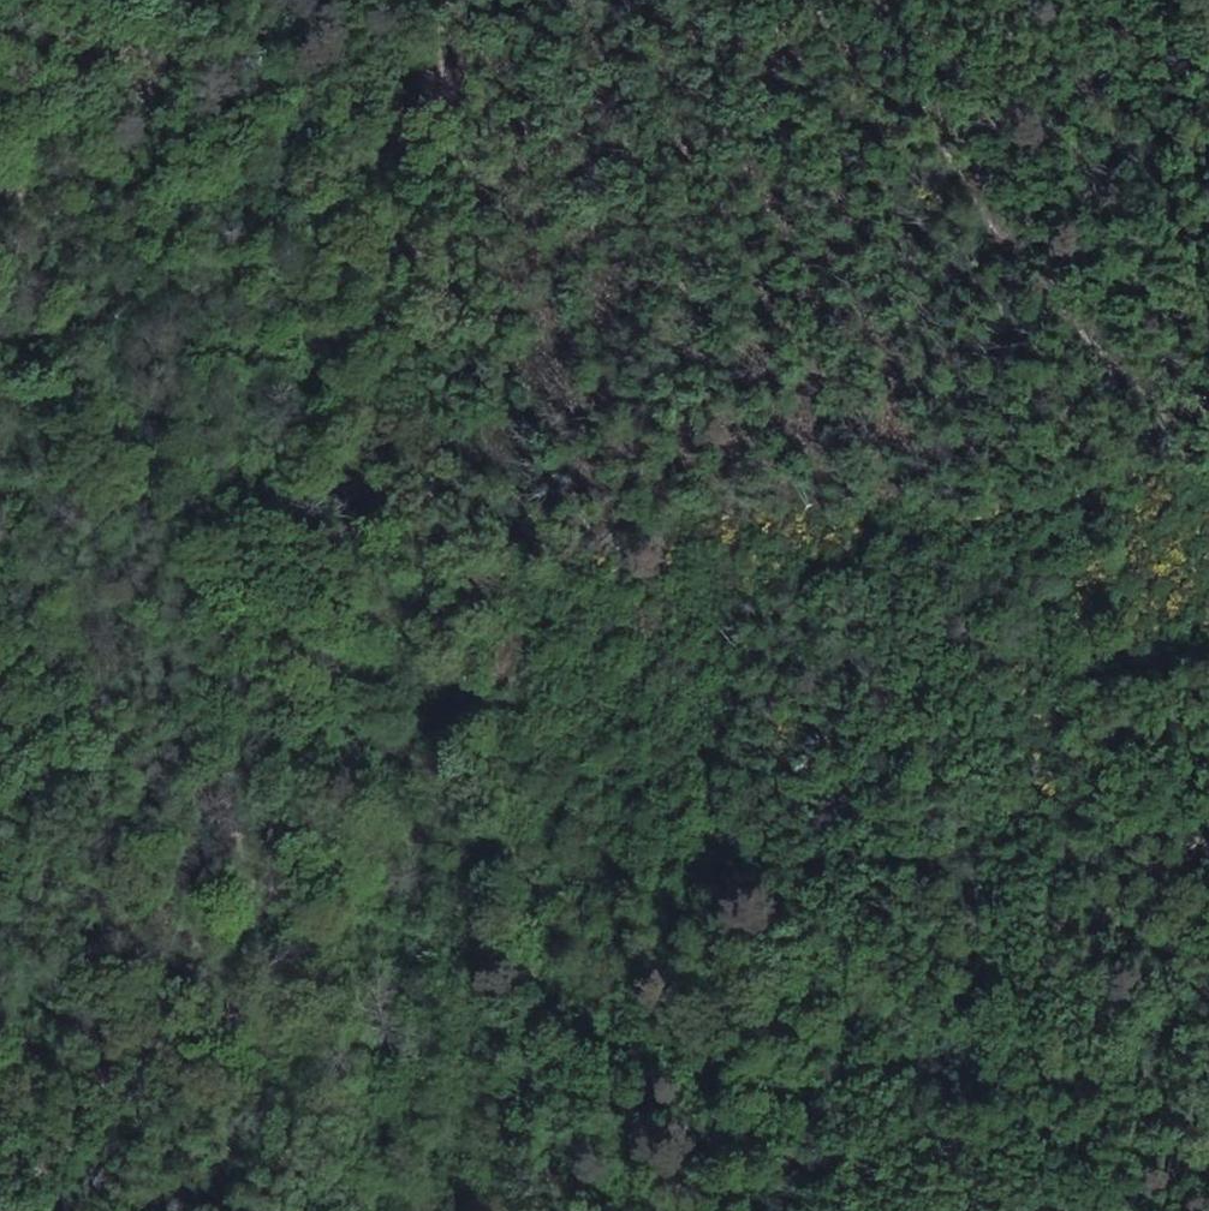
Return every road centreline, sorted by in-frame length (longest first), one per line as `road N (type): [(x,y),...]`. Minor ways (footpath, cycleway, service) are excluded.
road 1 (track): [(887,0),(962,177),(1017,269),(1208,484)]

